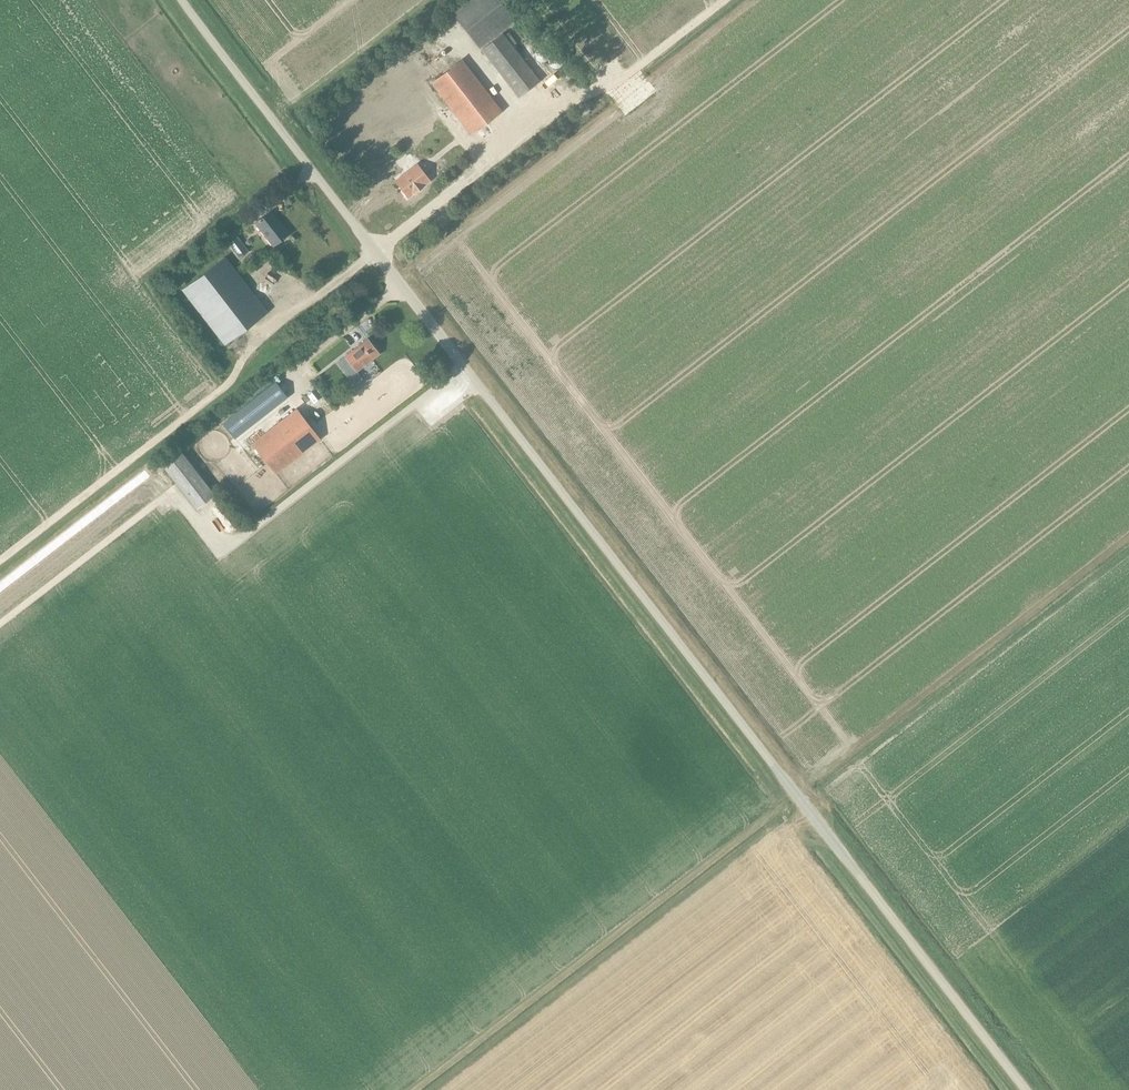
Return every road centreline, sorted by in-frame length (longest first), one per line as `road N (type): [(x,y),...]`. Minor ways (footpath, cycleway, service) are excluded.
road 1 (unclassified): [(1028,1089),(180,0)]

